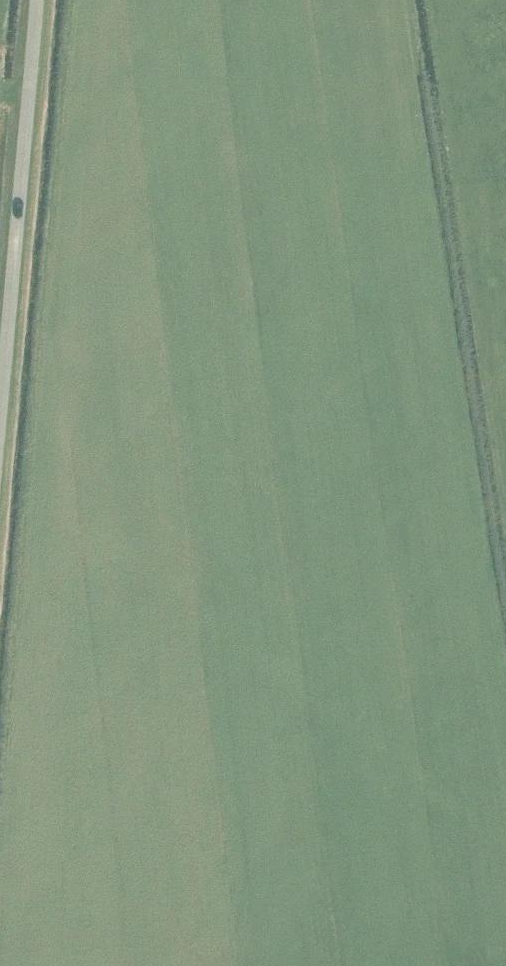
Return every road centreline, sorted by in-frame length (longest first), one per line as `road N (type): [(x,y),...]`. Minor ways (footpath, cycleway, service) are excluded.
road 1 (unclassified): [(0,411),(36,0)]

